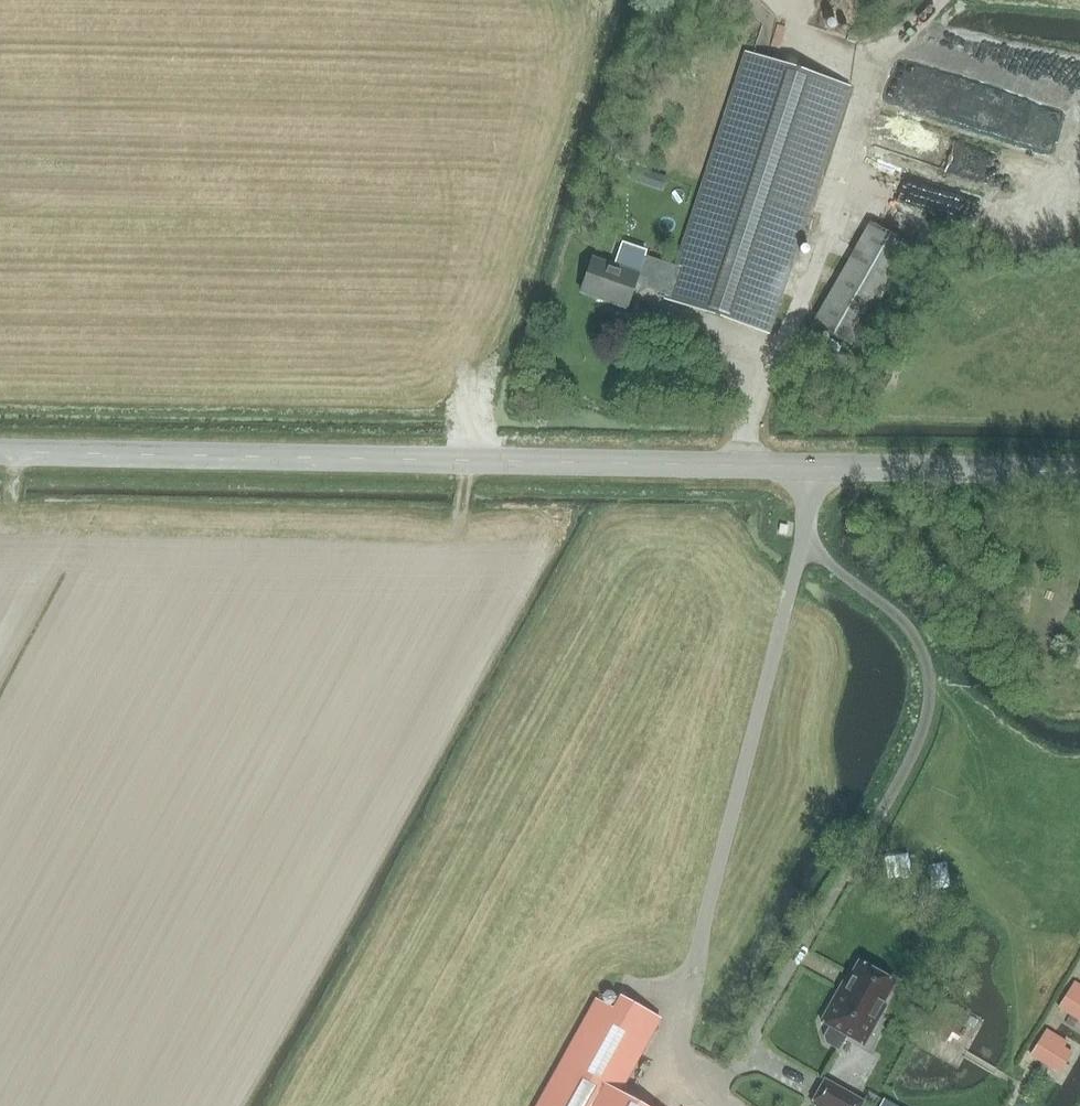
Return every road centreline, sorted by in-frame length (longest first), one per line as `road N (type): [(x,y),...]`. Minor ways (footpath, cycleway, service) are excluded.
road 1 (secondary): [(1079,469),(0,451)]
road 2 (track): [(768,0),(859,71),(872,97)]

